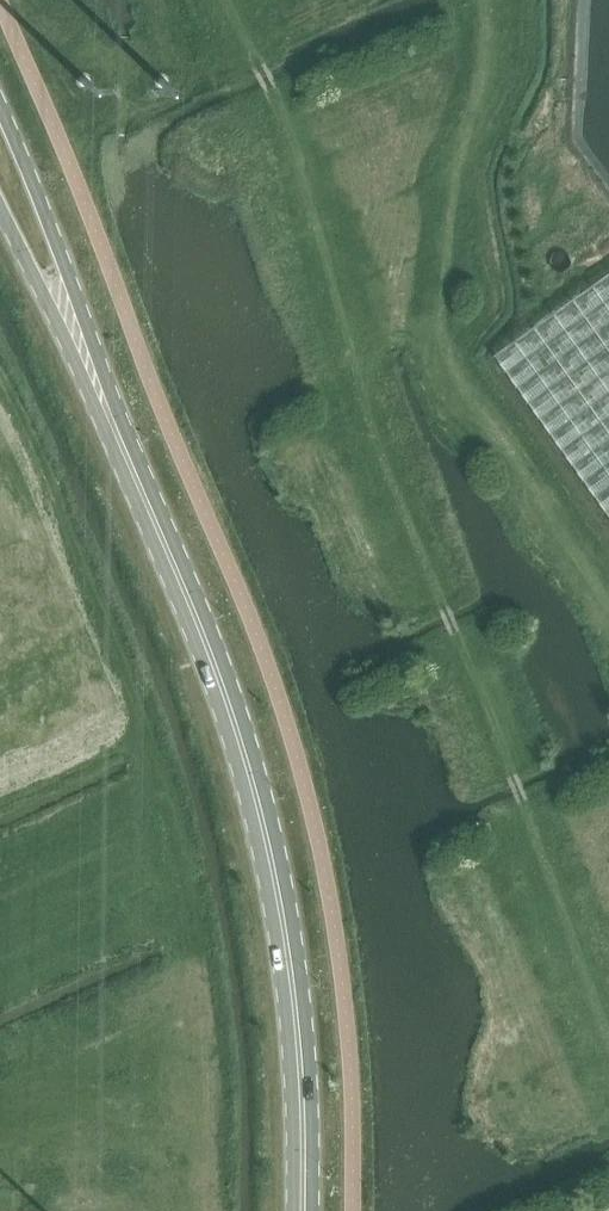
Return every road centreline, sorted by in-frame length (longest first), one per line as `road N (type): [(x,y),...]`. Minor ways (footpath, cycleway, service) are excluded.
road 1 (track): [(608,1025),(447,606),(252,157),(251,131),(273,90),(223,0)]
road 2 (tertiary): [(75,331),(253,777),(296,1009),(303,1210)]
road 3 (tertiary): [(75,331),(61,254),(0,109)]
road 4 (tertiary): [(0,204),(34,274),(75,331)]

